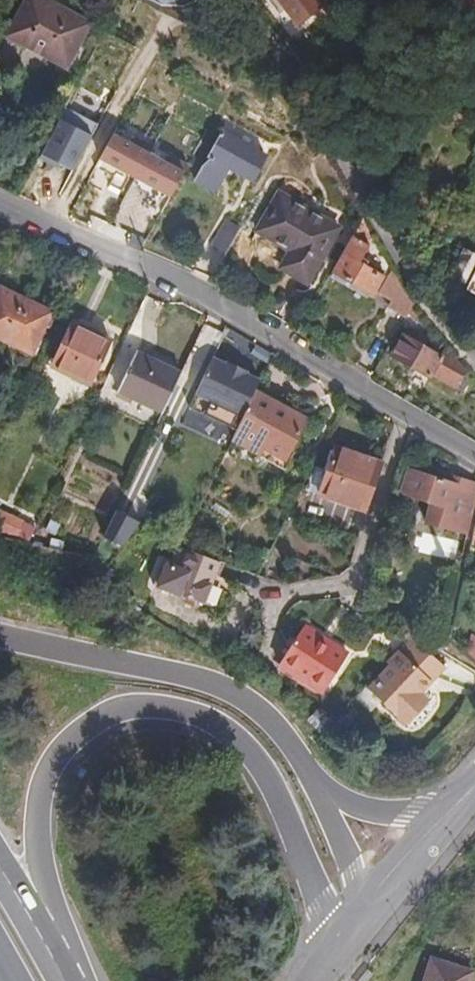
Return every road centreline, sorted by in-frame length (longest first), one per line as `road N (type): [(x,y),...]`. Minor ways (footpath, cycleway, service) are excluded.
road 1 (trunk): [(30,917),(43,881),(30,822),(45,769),(88,728),(142,710),(167,712),(212,727),(252,764),(332,956)]
road 2 (residential): [(0,204),(198,300),(474,456)]
road 3 (residential): [(250,0),(417,305),(474,373)]
road 4 (trunk): [(306,782),(279,739),(228,696),(0,641)]
road 5 (trunk): [(453,808),(366,807),(306,782)]
road 6 (trunk): [(364,918),(306,782)]
road 7 (tertiary): [(364,918),(453,808)]

